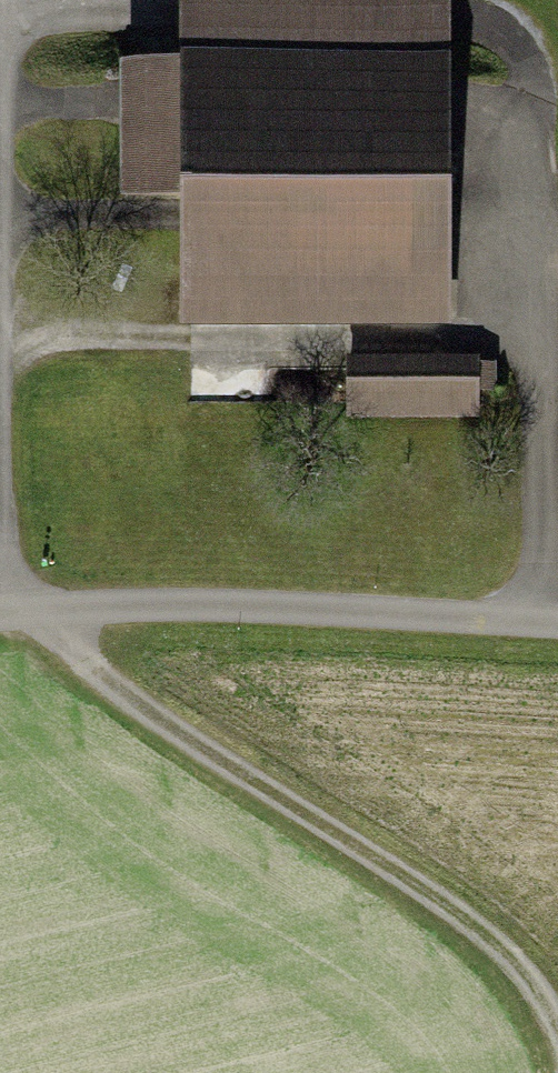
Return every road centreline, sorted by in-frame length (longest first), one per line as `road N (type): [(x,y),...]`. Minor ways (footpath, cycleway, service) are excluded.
road 1 (track): [(557,1032),(547,1000),(486,933),(2,610),(0,274)]
road 2 (track): [(536,618),(531,66),(504,33),(465,17)]
road 3 (track): [(557,620),(0,610)]
road 4 (track): [(1,348),(535,347)]
road 5 (track): [(0,26),(151,21)]

